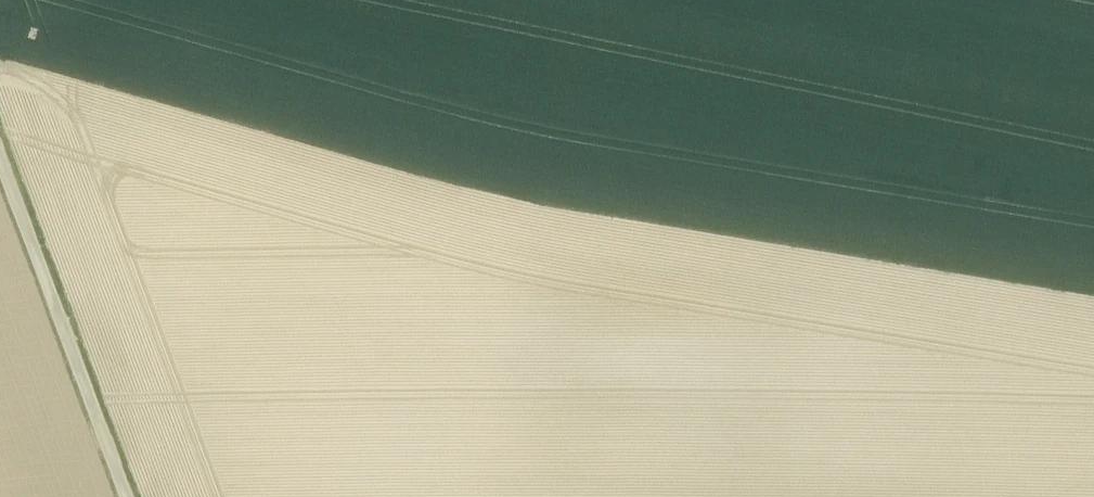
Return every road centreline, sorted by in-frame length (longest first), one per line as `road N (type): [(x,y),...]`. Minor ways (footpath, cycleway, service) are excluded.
road 1 (unclassified): [(0,169),(125,496)]

